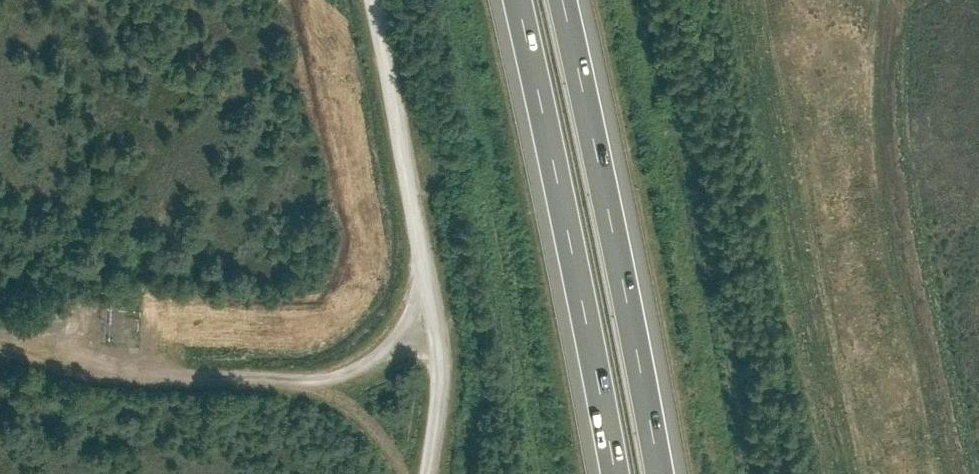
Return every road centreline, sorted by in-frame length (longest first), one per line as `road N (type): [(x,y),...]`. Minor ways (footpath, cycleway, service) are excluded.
road 1 (motorway): [(659,473),(563,0)]
road 2 (motorway): [(519,0),(615,473)]
road 3 (track): [(379,0),(445,357),(432,473)]
road 4 (track): [(439,304),(392,349),(336,378),(83,372)]
road 5 (track): [(404,473),(381,435),(293,377)]

